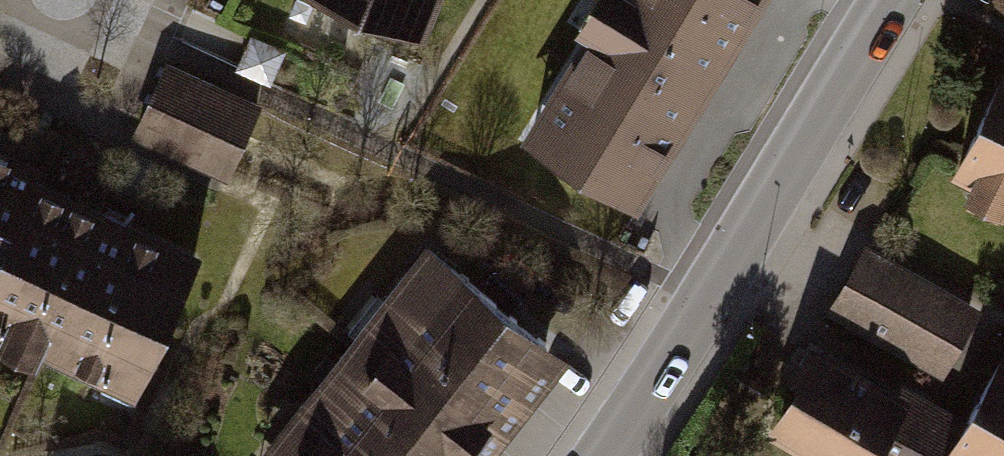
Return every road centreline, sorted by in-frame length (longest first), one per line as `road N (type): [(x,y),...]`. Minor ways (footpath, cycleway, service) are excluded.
road 1 (tertiary): [(603,455),(890,0)]

